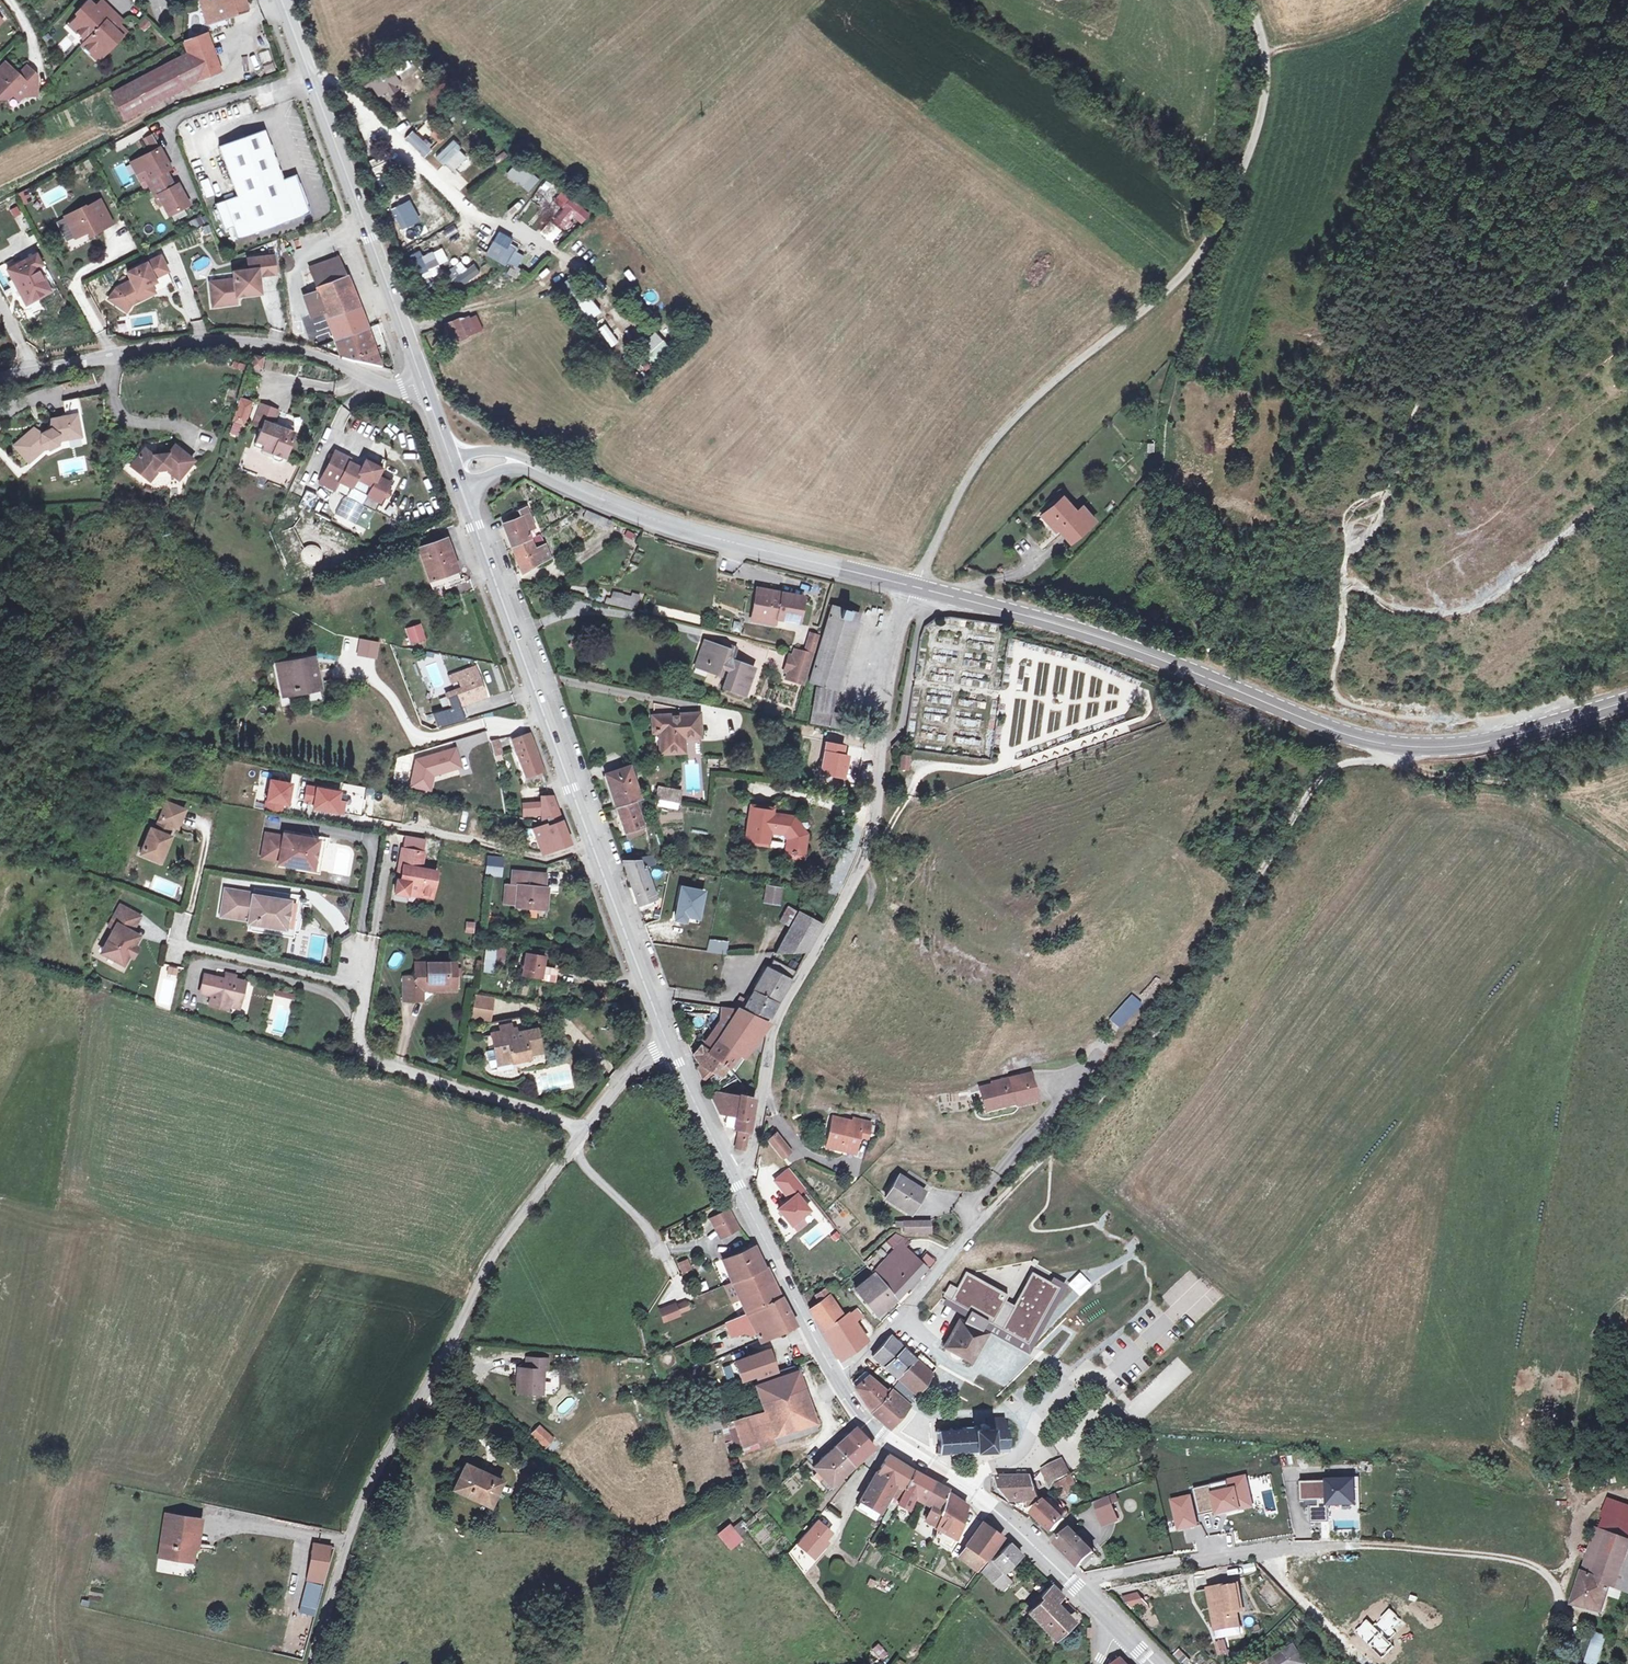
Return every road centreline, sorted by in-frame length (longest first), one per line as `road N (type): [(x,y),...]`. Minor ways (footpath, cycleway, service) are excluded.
road 1 (secondary): [(1627,700),(1476,744),(1377,744),(1141,652),(913,587)]
road 2 (unclassified): [(1247,0),(1265,85),(1246,161),(1208,241),(1171,288),(1004,431),(913,587)]
road 3 (track): [(983,1218),(1092,1107),(1198,976),(1322,776),(1339,761),(1389,761),(1401,747)]
road 4 (residential): [(913,587),(897,631),(874,827),(861,870),(781,1011),(755,1148),(728,1168)]
road 5 (residential): [(585,1132),(496,1250),(366,1489),(313,1663)]
road 6 (secondary): [(461,489),(668,1045)]
road 7 (tertiary): [(0,377),(209,337),(269,343),(394,387),(423,383)]
road 8 (secondary): [(282,0),(423,383)]
road 9 (secondary): [(913,587),(660,522),(530,466)]
road 10 (secondary): [(834,1377),(878,1435),(977,1496),(1116,1626)]
road 11 (track): [(1343,596),(1353,583),(1405,611),(1465,608),(1516,578),(1627,483)]
road 12 (residential): [(365,987),(359,1049),(376,1061),(585,1132)]
road 13 (track): [(1499,725),(1385,714),(1340,699),(1343,596)]
road 14 (secondary): [(728,1168),(834,1377)]
road 15 (residential): [(834,1377),(888,1330),(983,1218)]
road 16 (residential): [(365,987),(176,945)]
road 17 (secondary): [(668,1045),(728,1168)]
road 18 (residential): [(668,1045),(642,1060),(585,1132)]

